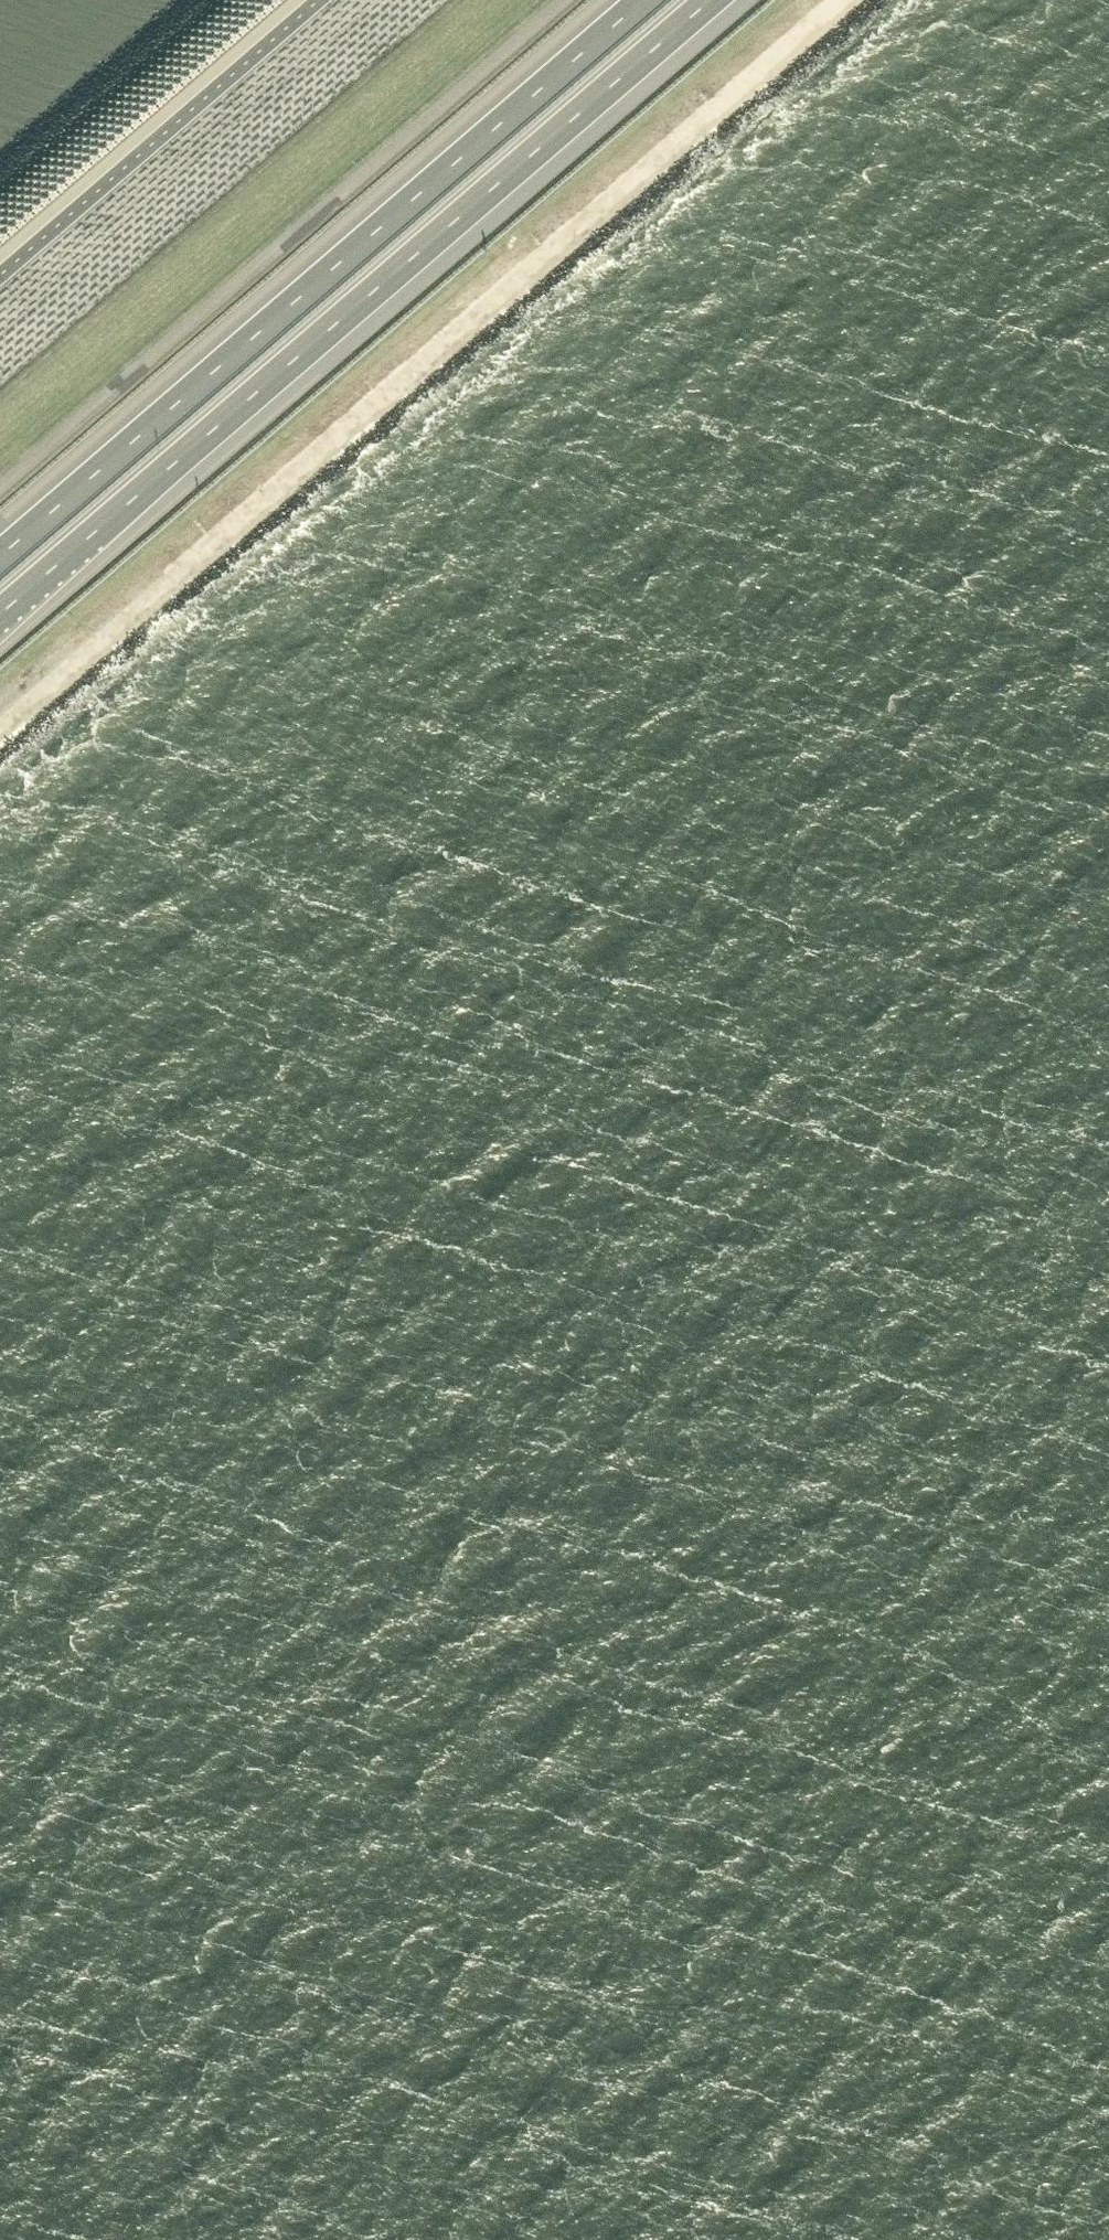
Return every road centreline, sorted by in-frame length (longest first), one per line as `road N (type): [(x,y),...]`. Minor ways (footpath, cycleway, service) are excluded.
road 1 (motorway): [(0,607),(702,0)]
road 2 (motorway): [(636,0),(0,550)]

